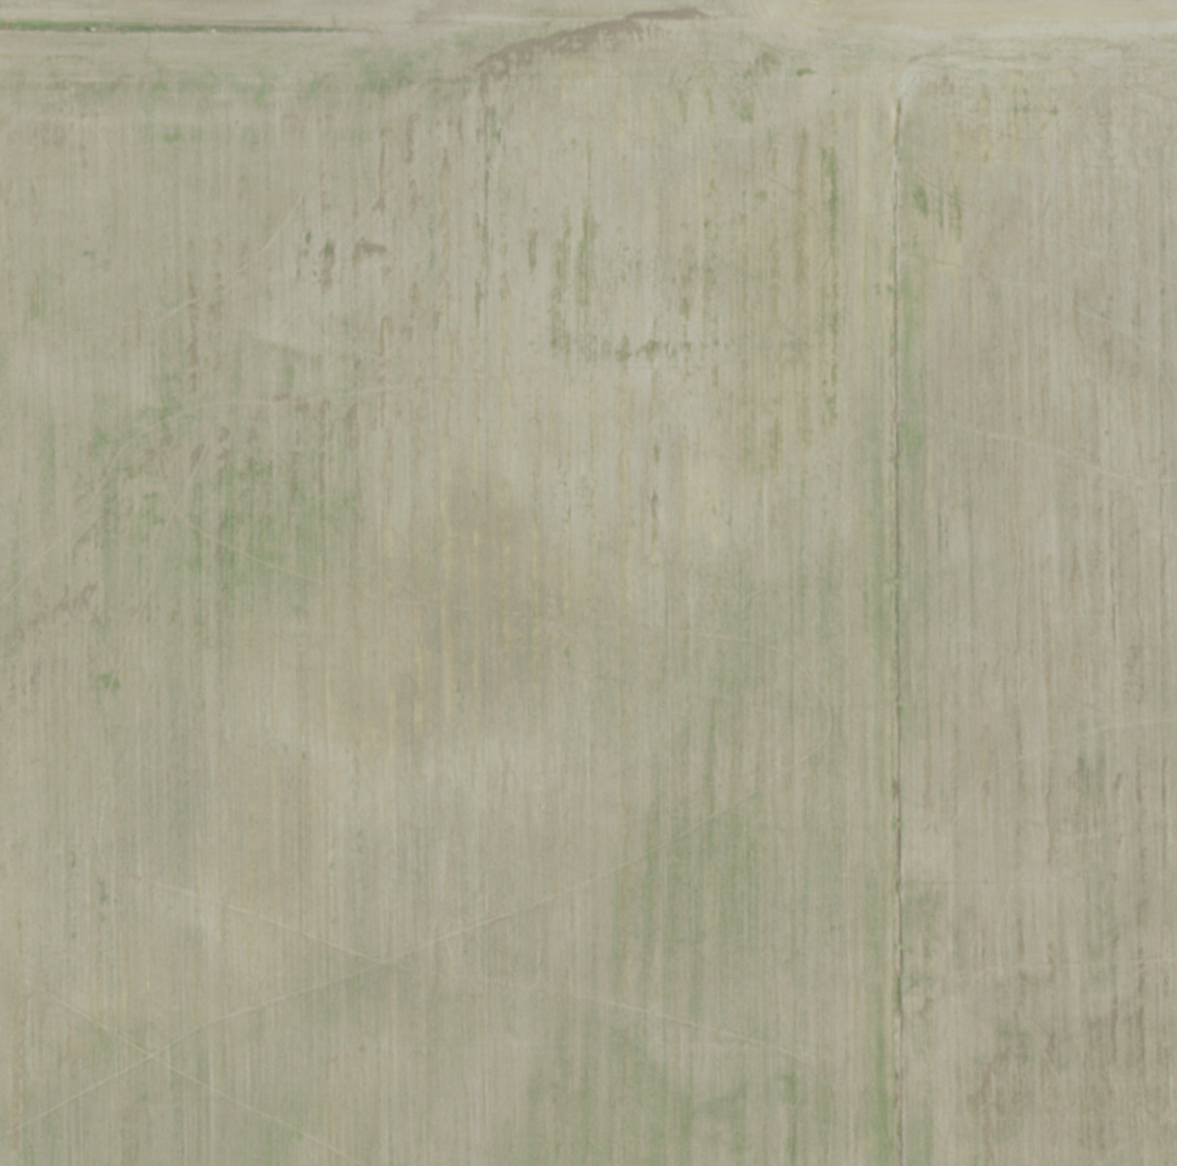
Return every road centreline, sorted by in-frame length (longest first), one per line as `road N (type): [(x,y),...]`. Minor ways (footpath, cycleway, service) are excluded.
road 1 (track): [(0,13),(1176,24)]

